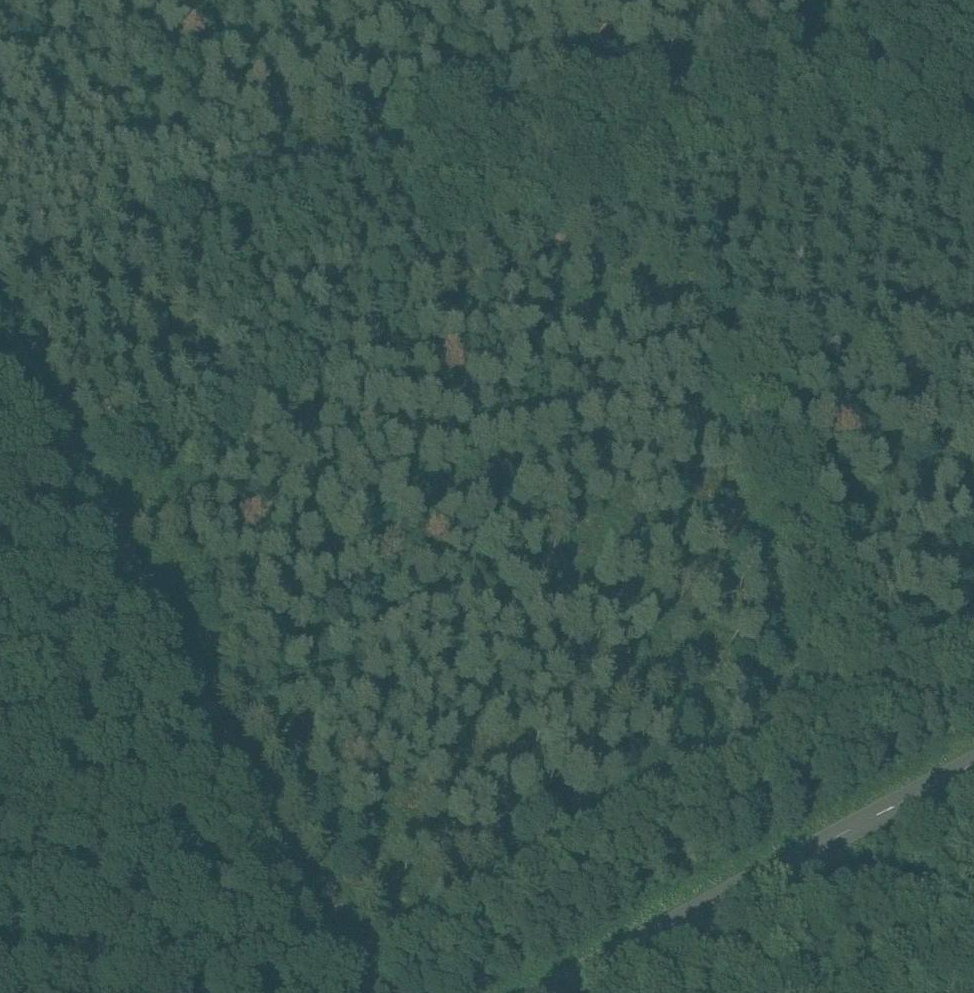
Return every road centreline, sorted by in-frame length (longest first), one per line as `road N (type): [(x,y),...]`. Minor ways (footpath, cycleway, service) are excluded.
road 1 (track): [(359,992),(0,318)]
road 2 (secondary): [(539,992),(973,762)]

